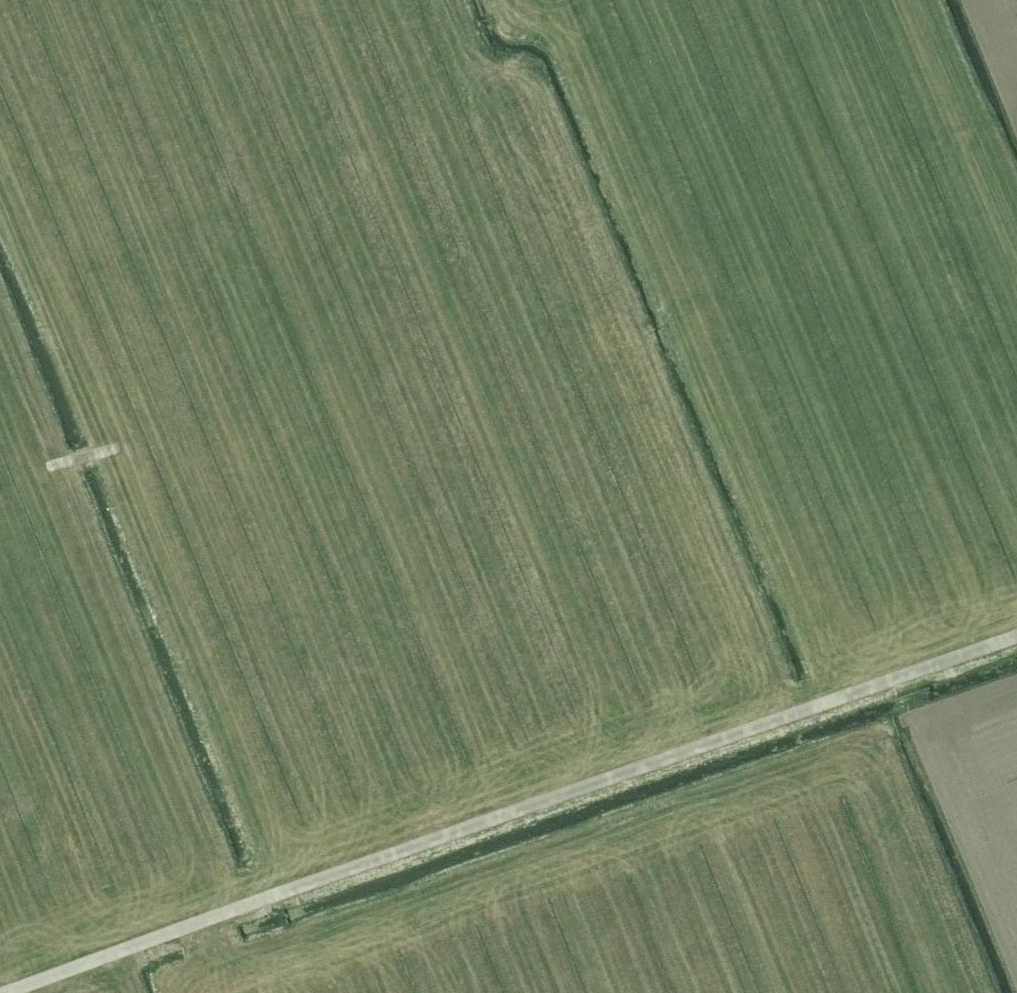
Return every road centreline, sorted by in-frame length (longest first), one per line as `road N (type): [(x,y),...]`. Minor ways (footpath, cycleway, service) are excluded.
road 1 (track): [(0,992),(1016,634)]

